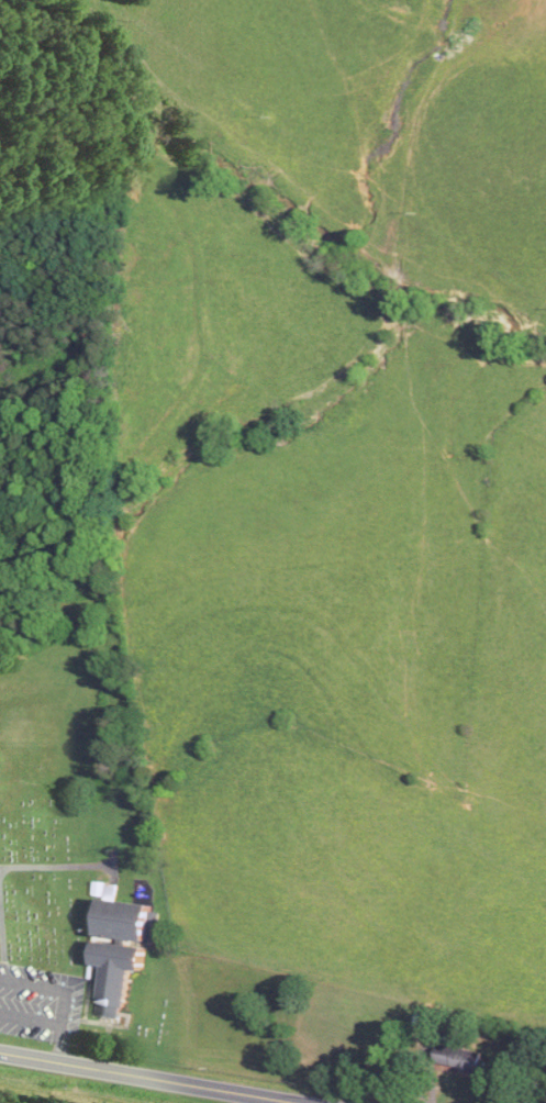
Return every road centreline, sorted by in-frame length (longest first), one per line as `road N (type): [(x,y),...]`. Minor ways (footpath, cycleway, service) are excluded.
road 1 (primary): [(0,1052),(294,1102)]

